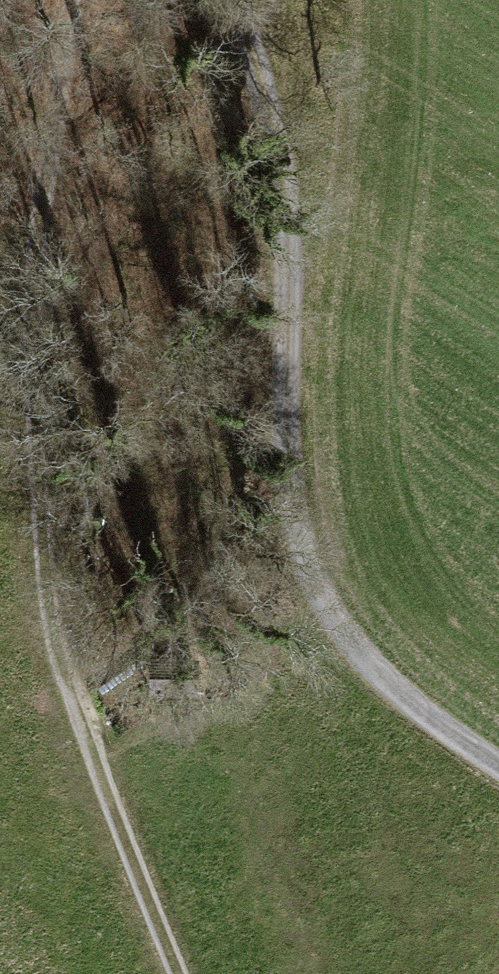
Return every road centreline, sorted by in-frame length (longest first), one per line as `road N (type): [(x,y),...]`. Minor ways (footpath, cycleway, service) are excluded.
road 1 (track): [(64,0),(55,46),(63,681),(169,973)]
road 2 (track): [(239,0),(300,531),(345,650),(498,760)]

